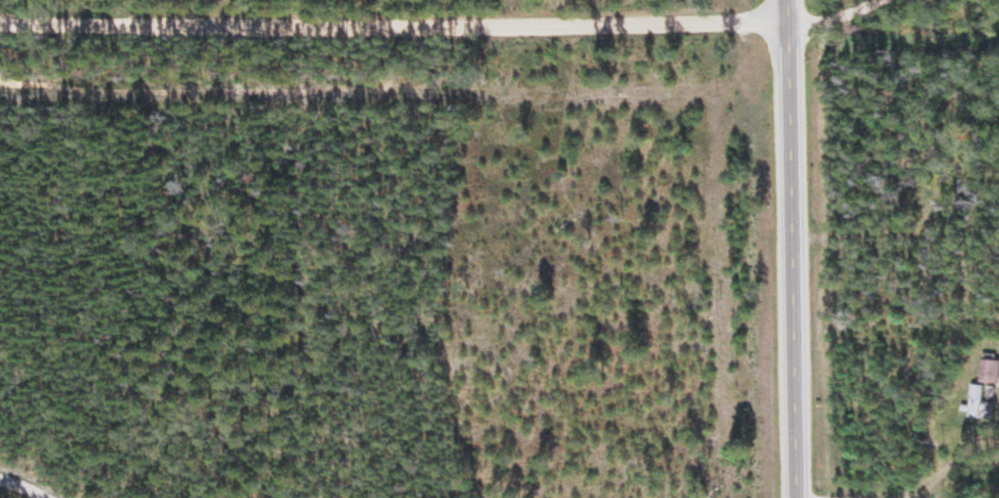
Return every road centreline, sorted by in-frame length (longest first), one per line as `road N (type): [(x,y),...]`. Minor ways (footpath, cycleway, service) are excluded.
road 1 (residential): [(892,0),(852,18),(789,21),(0,26)]
road 2 (primary): [(795,497),(789,0)]
road 3 (track): [(451,95),(0,90)]

